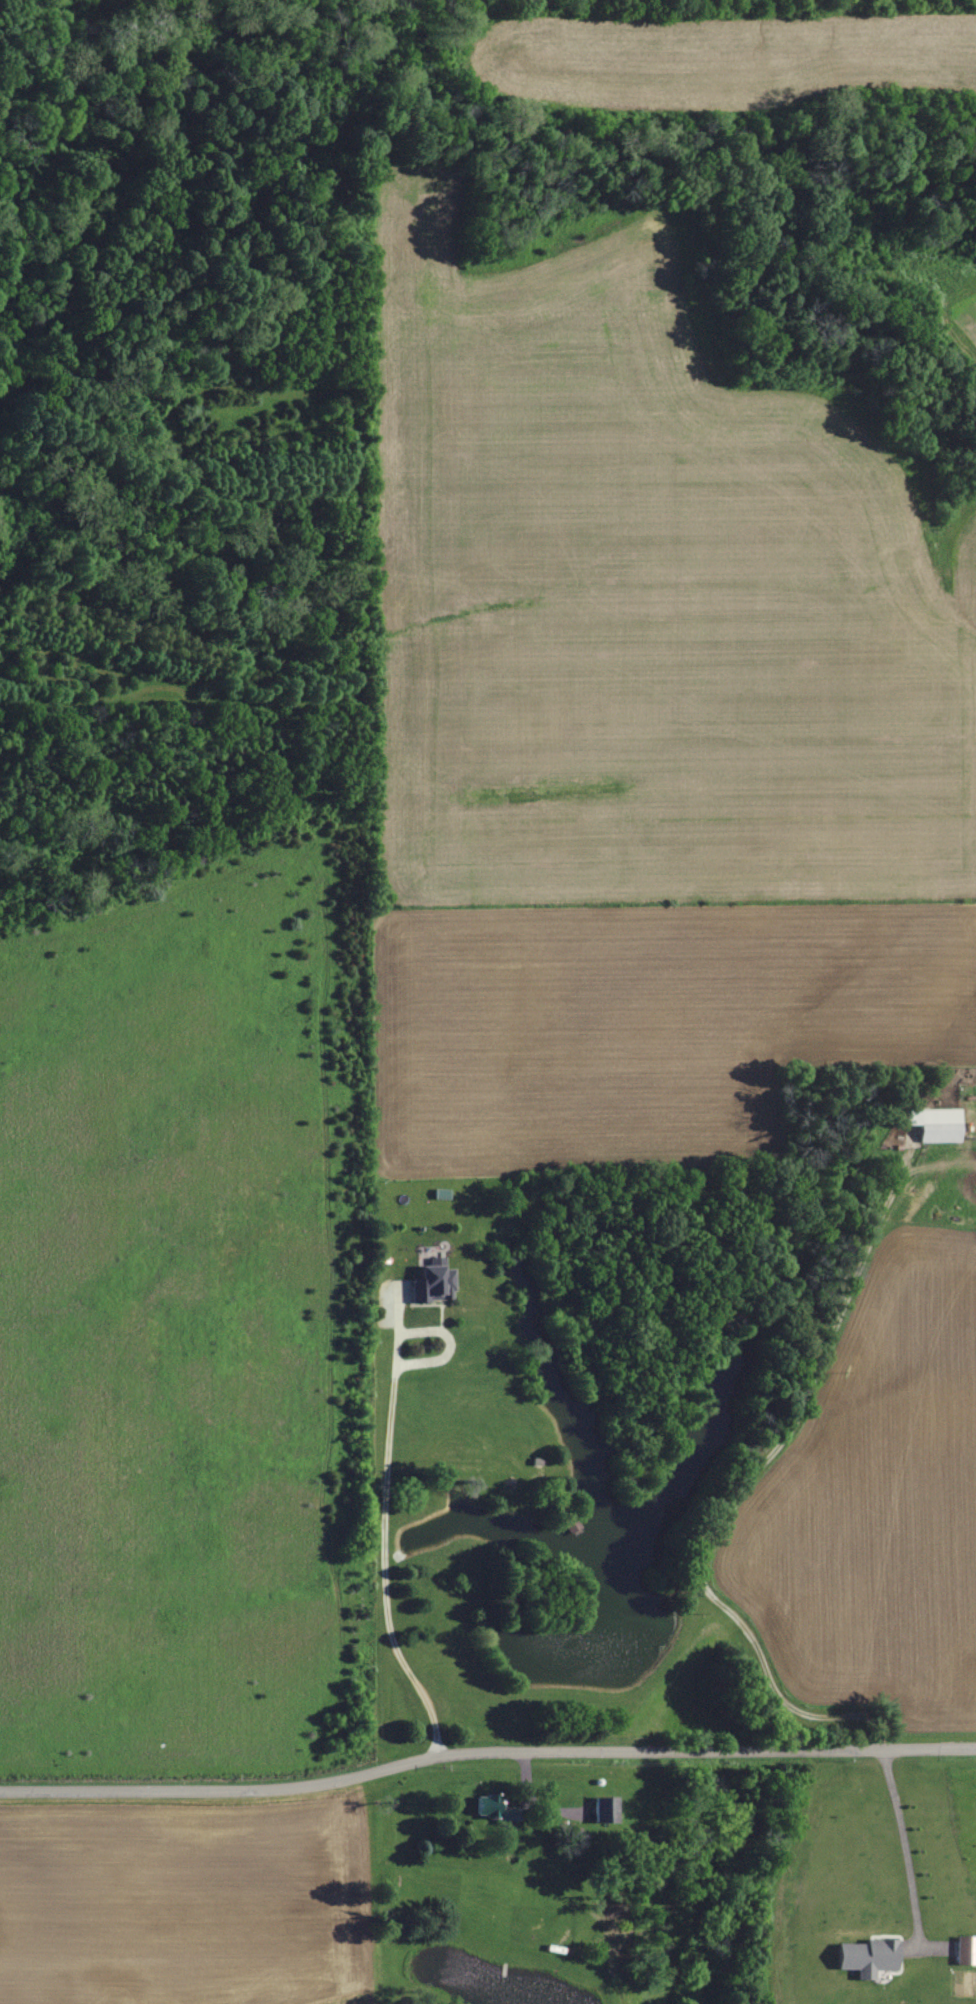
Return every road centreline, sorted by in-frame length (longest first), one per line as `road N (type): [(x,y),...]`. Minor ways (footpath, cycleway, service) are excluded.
road 1 (residential): [(0,1791),(340,1782),(461,1748),(975,1745)]

